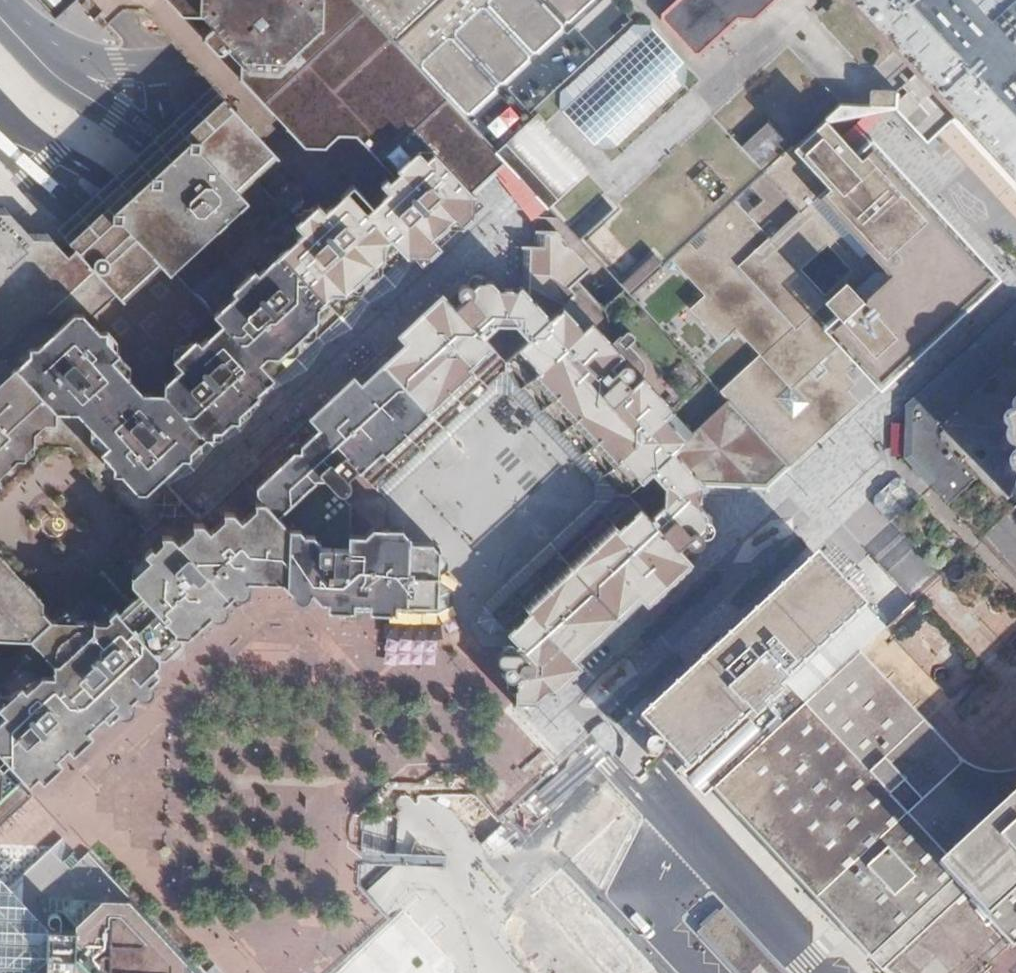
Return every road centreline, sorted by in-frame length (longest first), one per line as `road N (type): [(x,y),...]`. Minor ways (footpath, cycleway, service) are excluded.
road 1 (secondary): [(924,972),(170,153),(85,93),(4,11)]
road 2 (residential): [(244,972),(0,703)]
road 3 (unclassified): [(253,0),(201,51),(154,61),(79,52),(4,11)]

